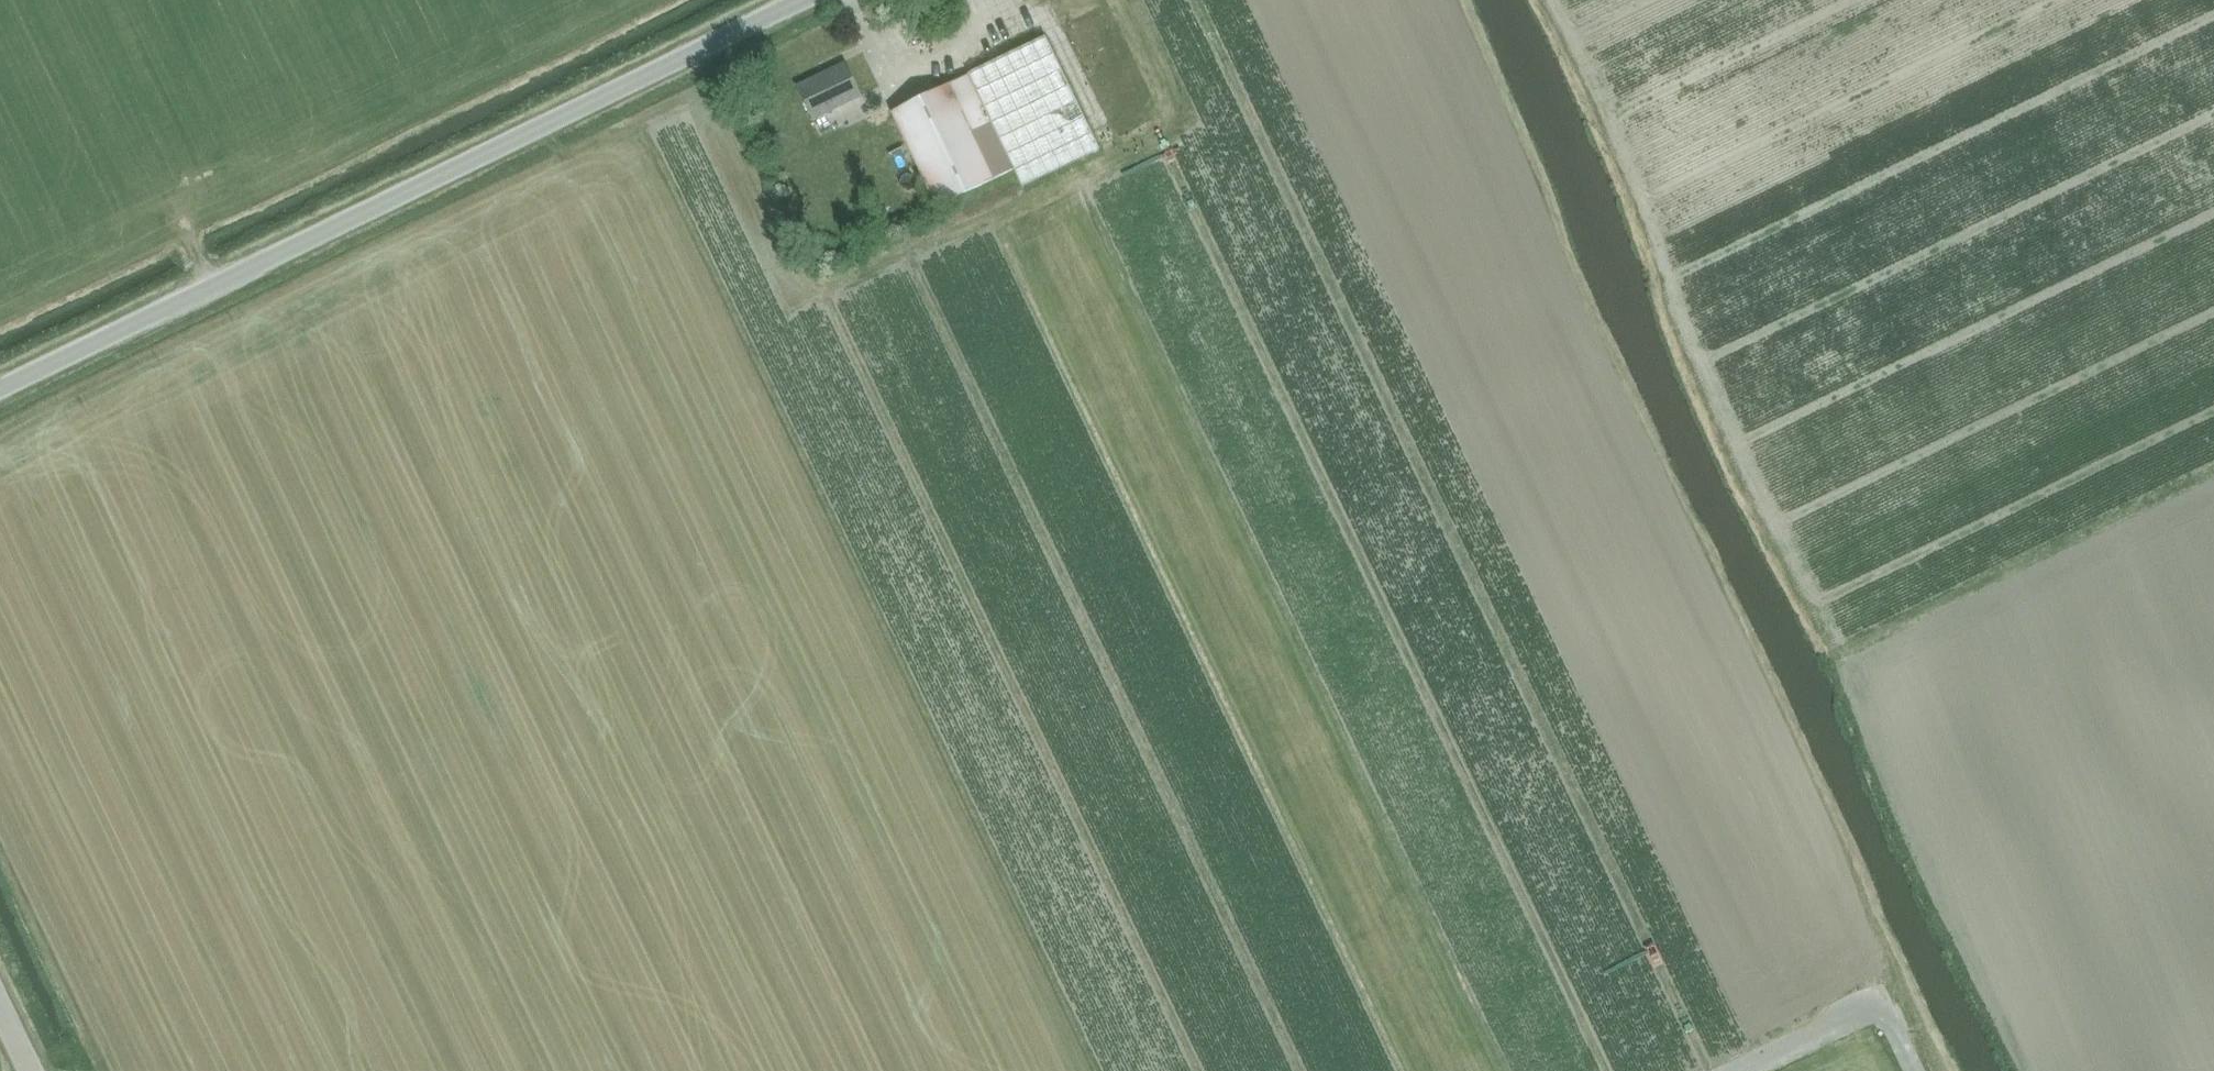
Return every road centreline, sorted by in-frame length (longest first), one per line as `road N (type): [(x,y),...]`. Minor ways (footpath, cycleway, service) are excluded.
road 1 (unclassified): [(0,389),(797,0)]

